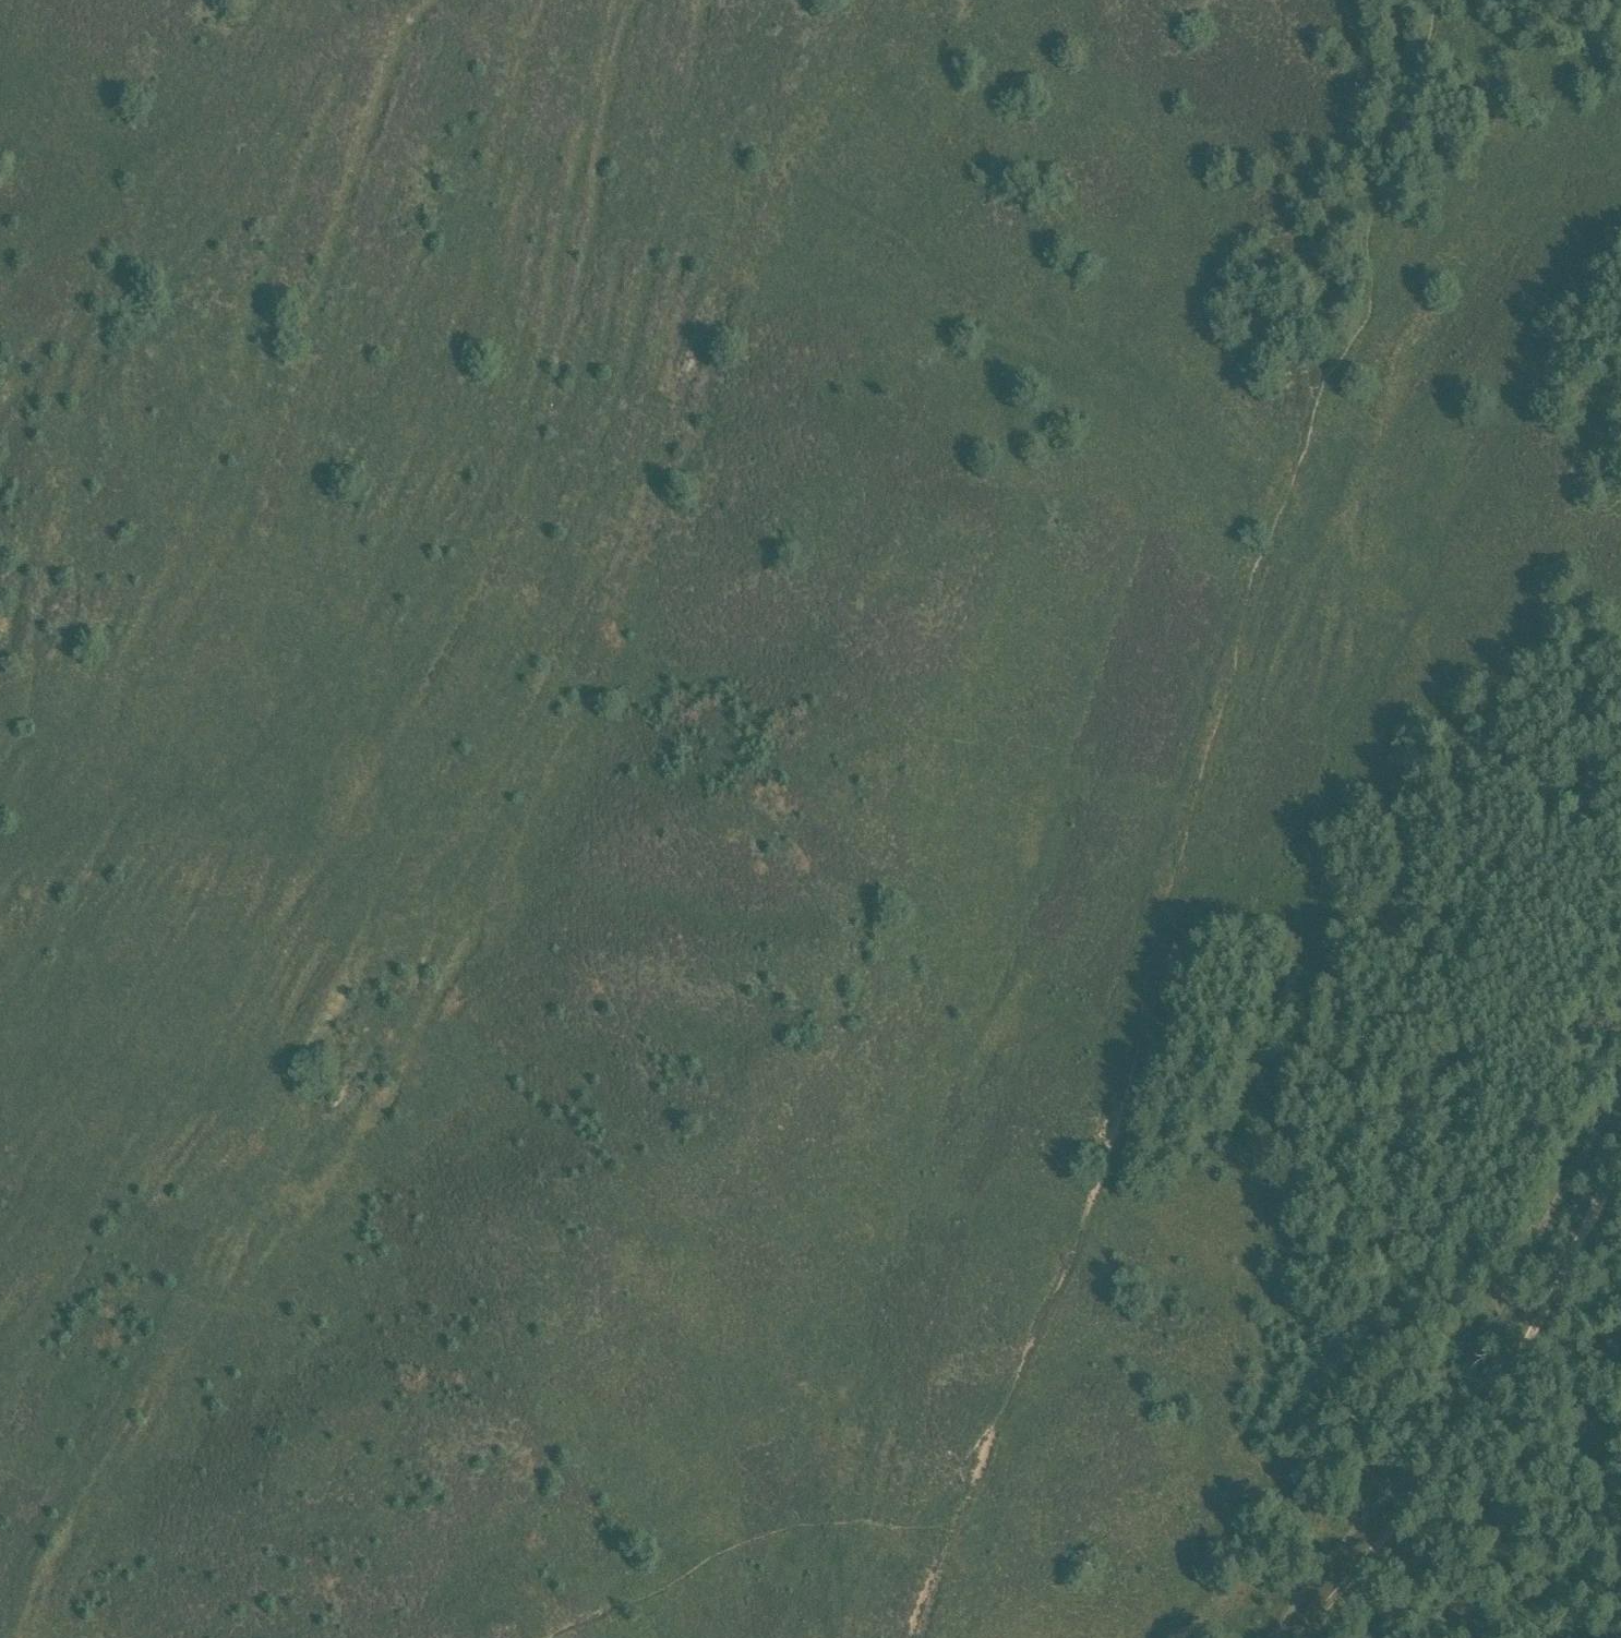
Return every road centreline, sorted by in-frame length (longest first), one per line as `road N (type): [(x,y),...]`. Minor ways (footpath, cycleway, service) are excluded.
road 1 (track): [(1304,1637),(1475,1416),(1620,1170)]

